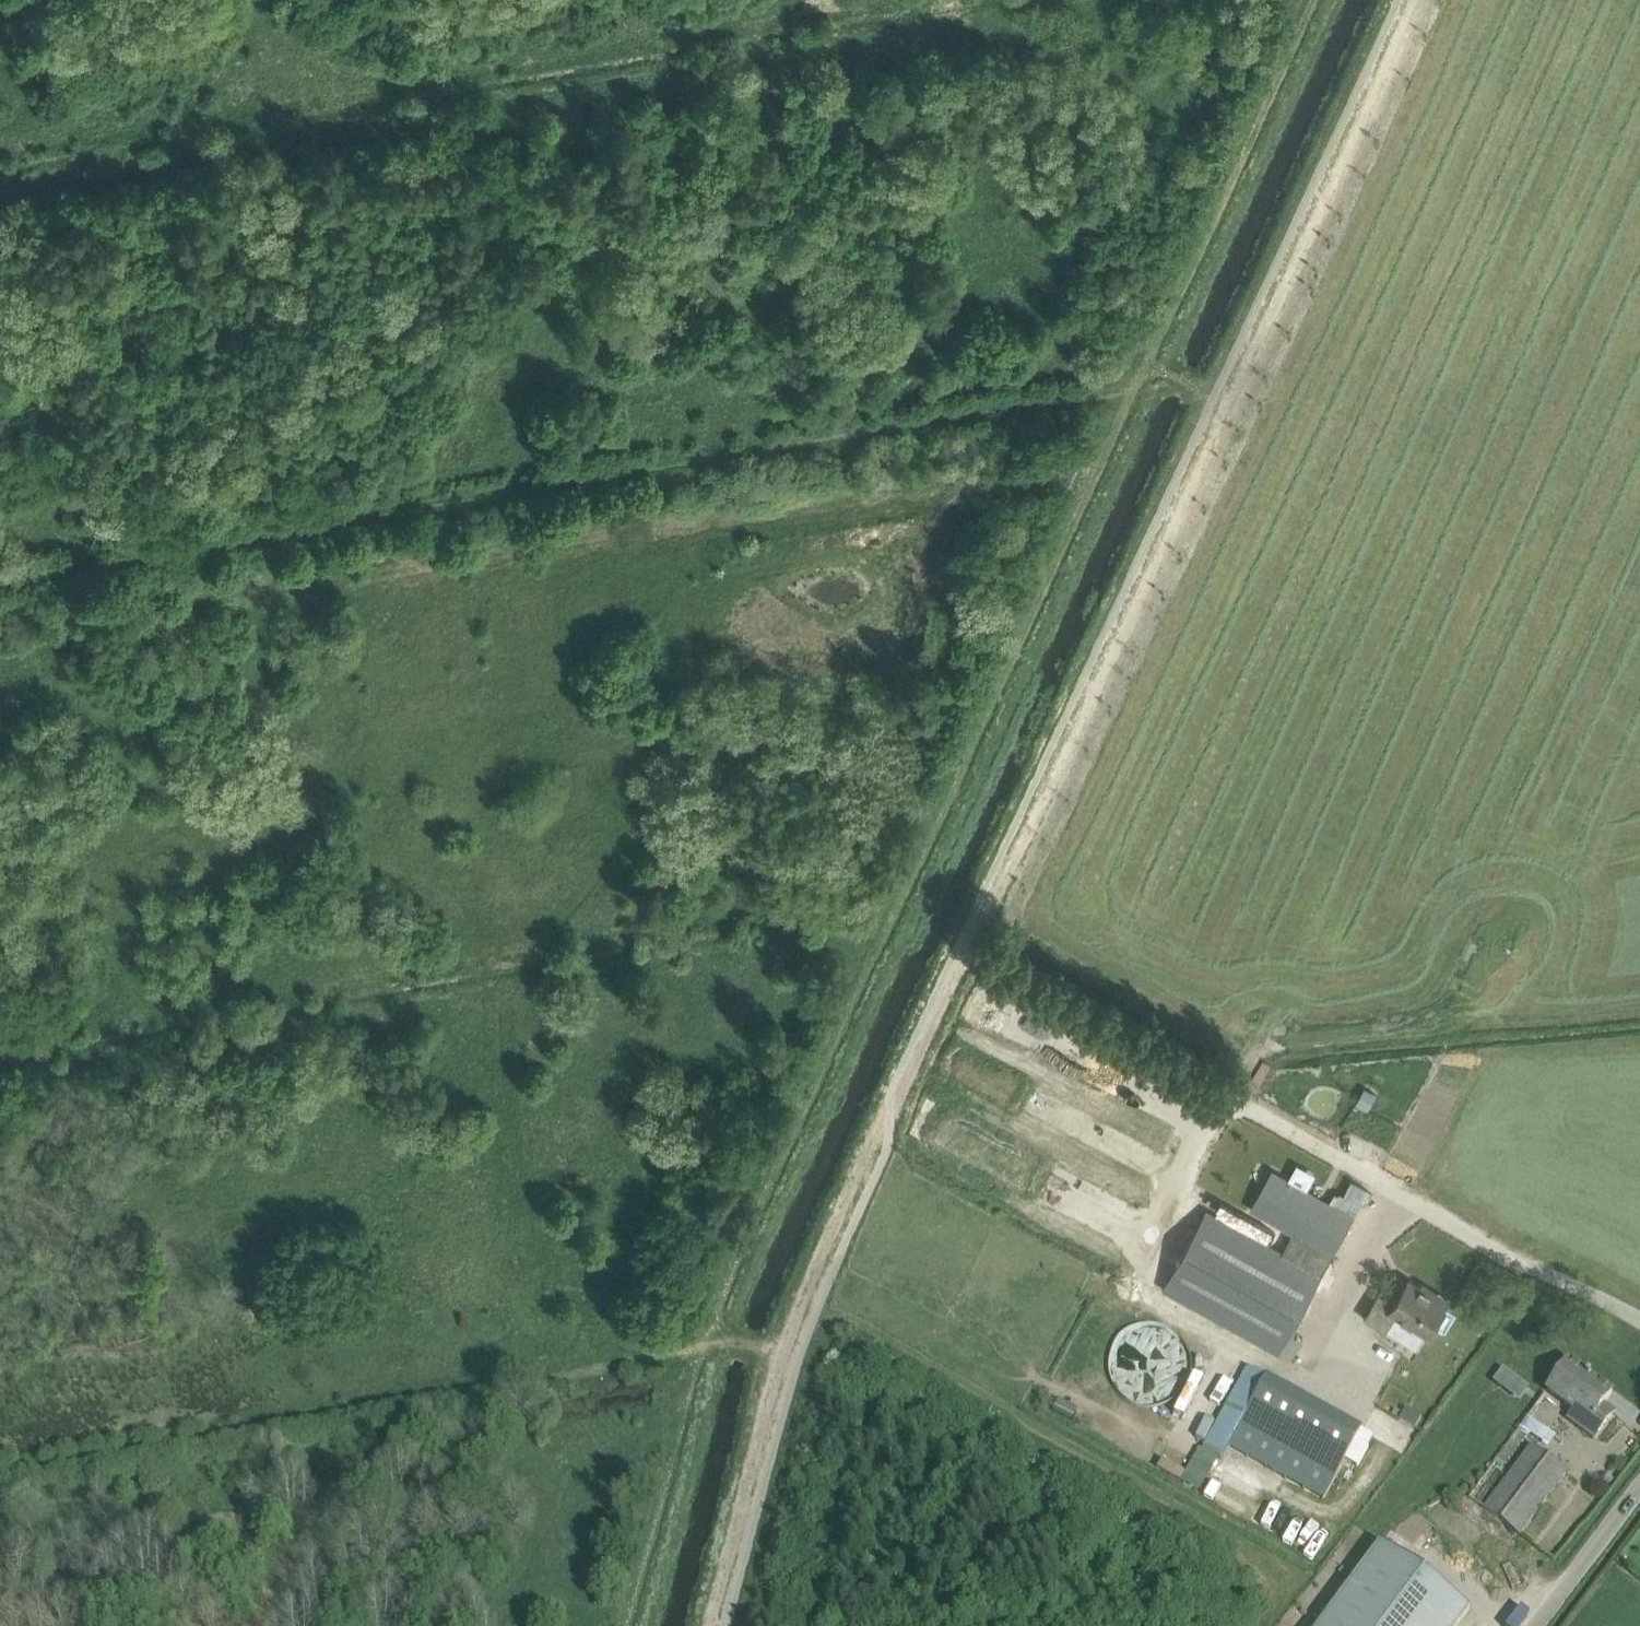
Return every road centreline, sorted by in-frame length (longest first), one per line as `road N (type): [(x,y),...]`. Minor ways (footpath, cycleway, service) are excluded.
road 1 (track): [(1414,0),(1366,119),(985,922),(877,1127),(783,1348),(707,1625)]
road 2 (unclassified): [(1639,1319),(1501,1255),(1401,1196)]
road 3 (unclassified): [(1535,1625),(1639,1487)]

